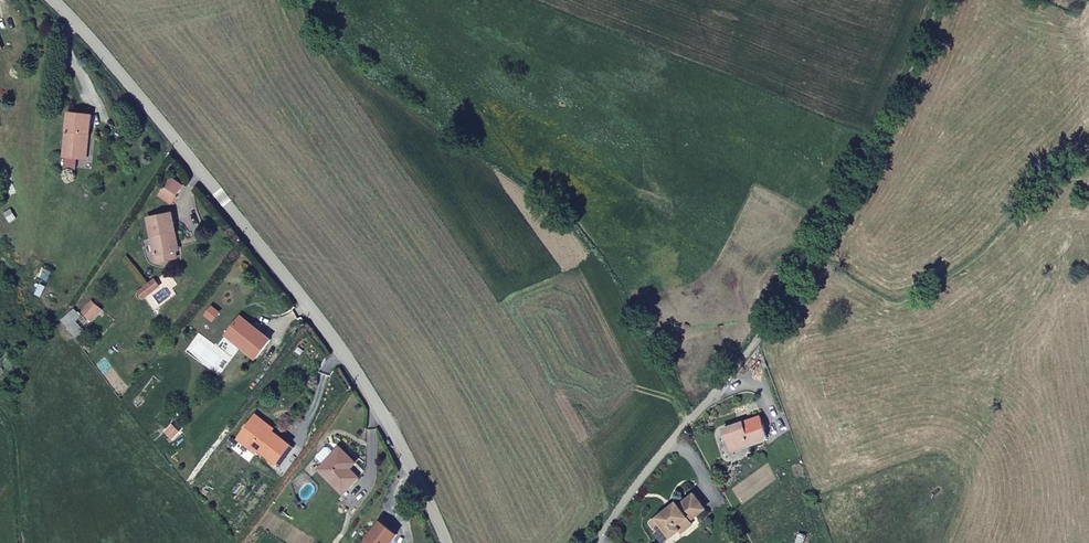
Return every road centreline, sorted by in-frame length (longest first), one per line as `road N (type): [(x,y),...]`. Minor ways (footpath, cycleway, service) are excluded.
road 1 (unclassified): [(56,0),(346,350),(439,542)]
road 2 (unclassified): [(725,372),(619,510),(603,542)]
road 3 (track): [(23,542),(17,445),(0,409)]

